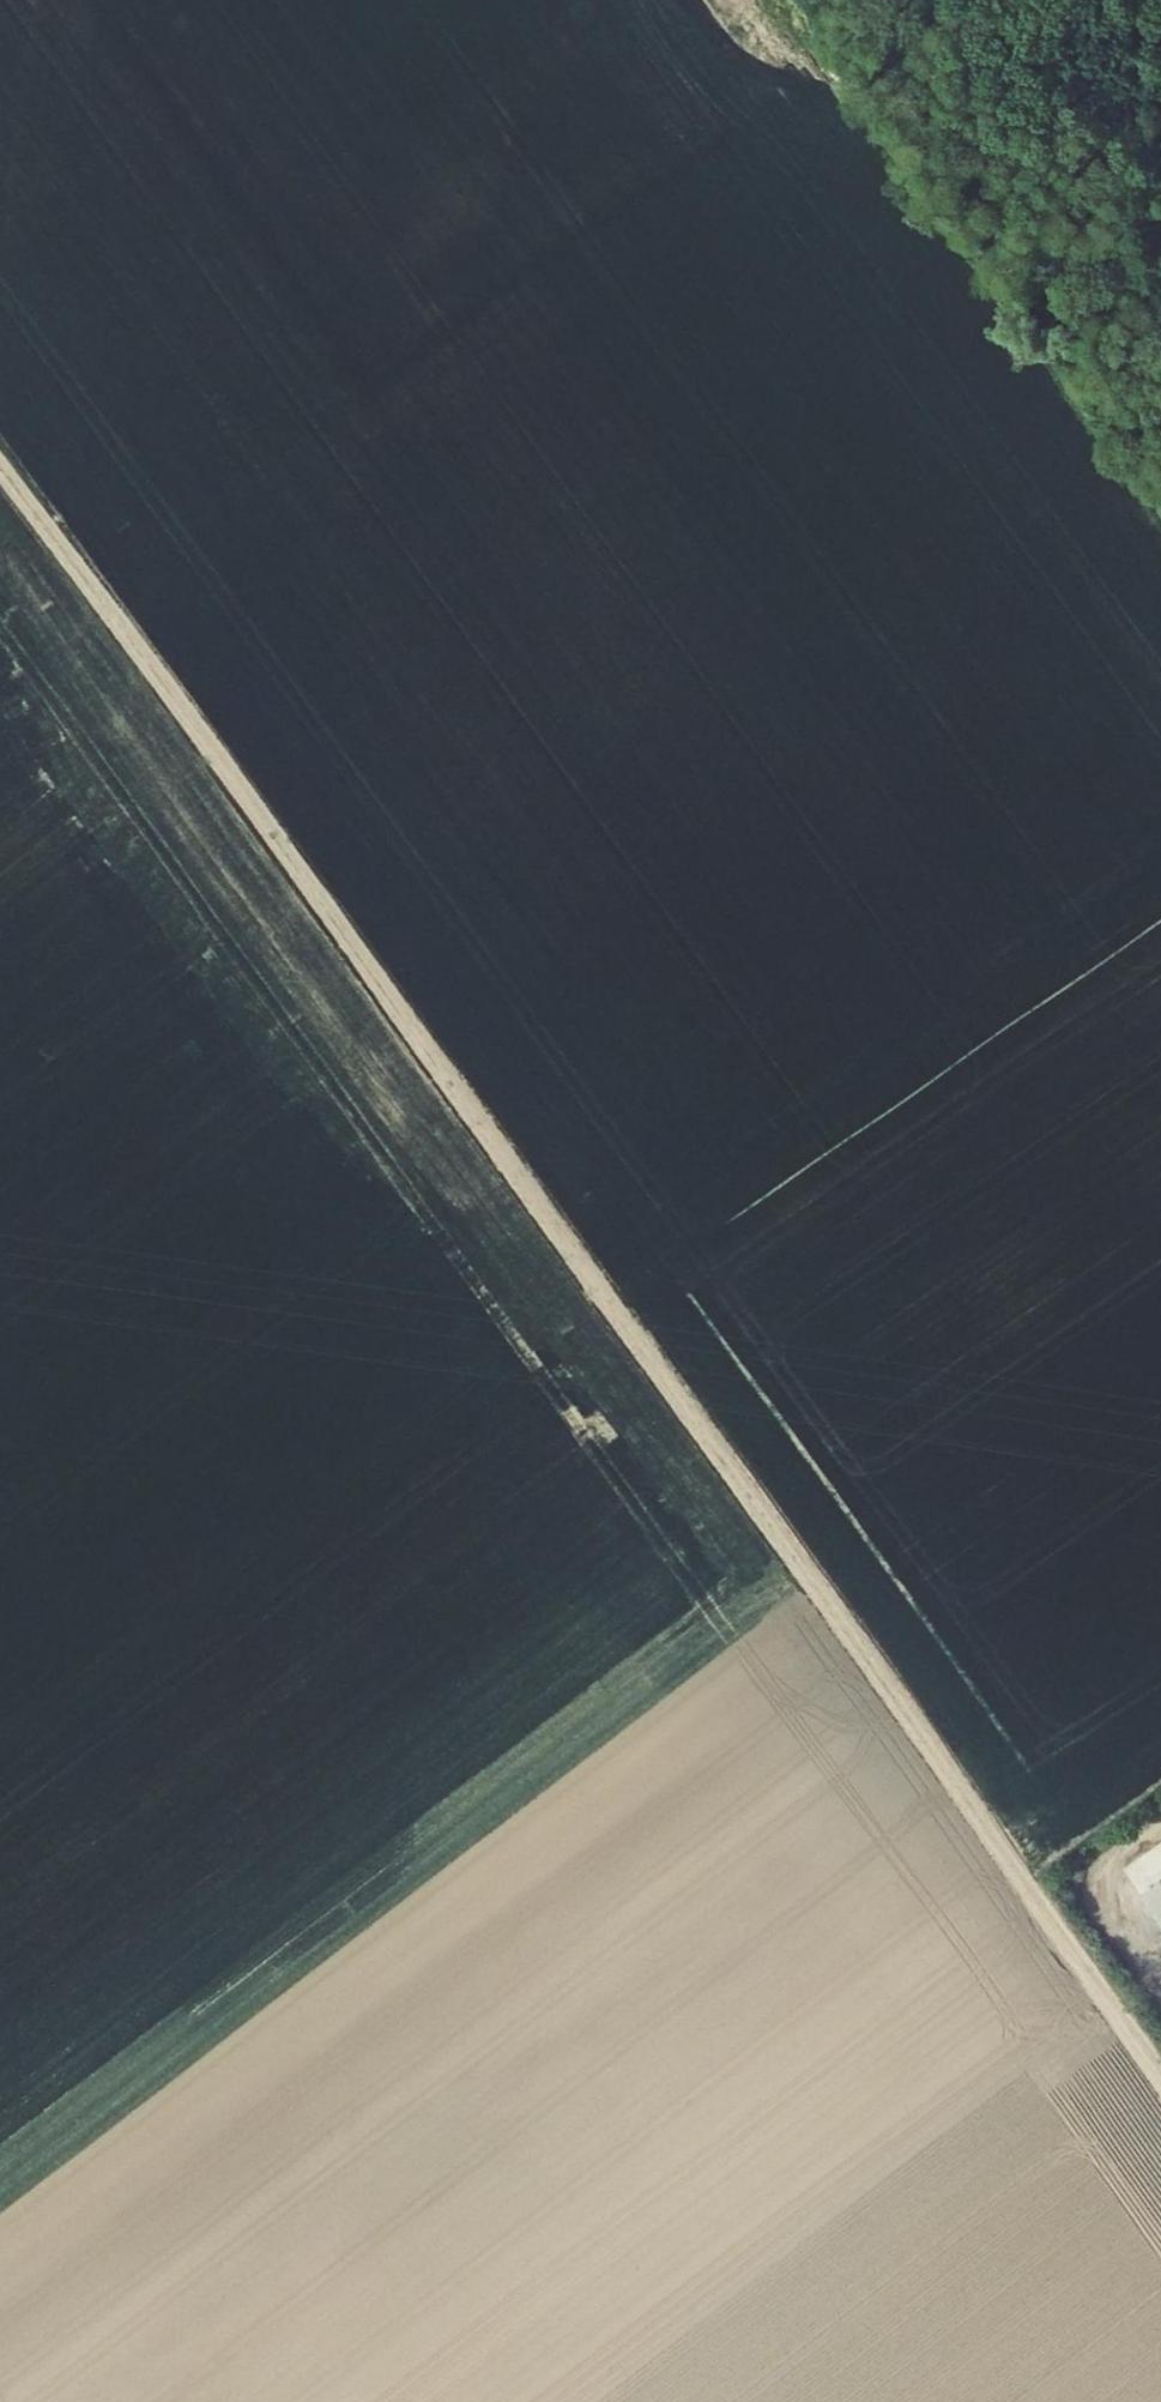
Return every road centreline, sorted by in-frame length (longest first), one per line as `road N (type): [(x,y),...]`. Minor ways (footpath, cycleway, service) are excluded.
road 1 (track): [(1160,2073),(0,456)]

